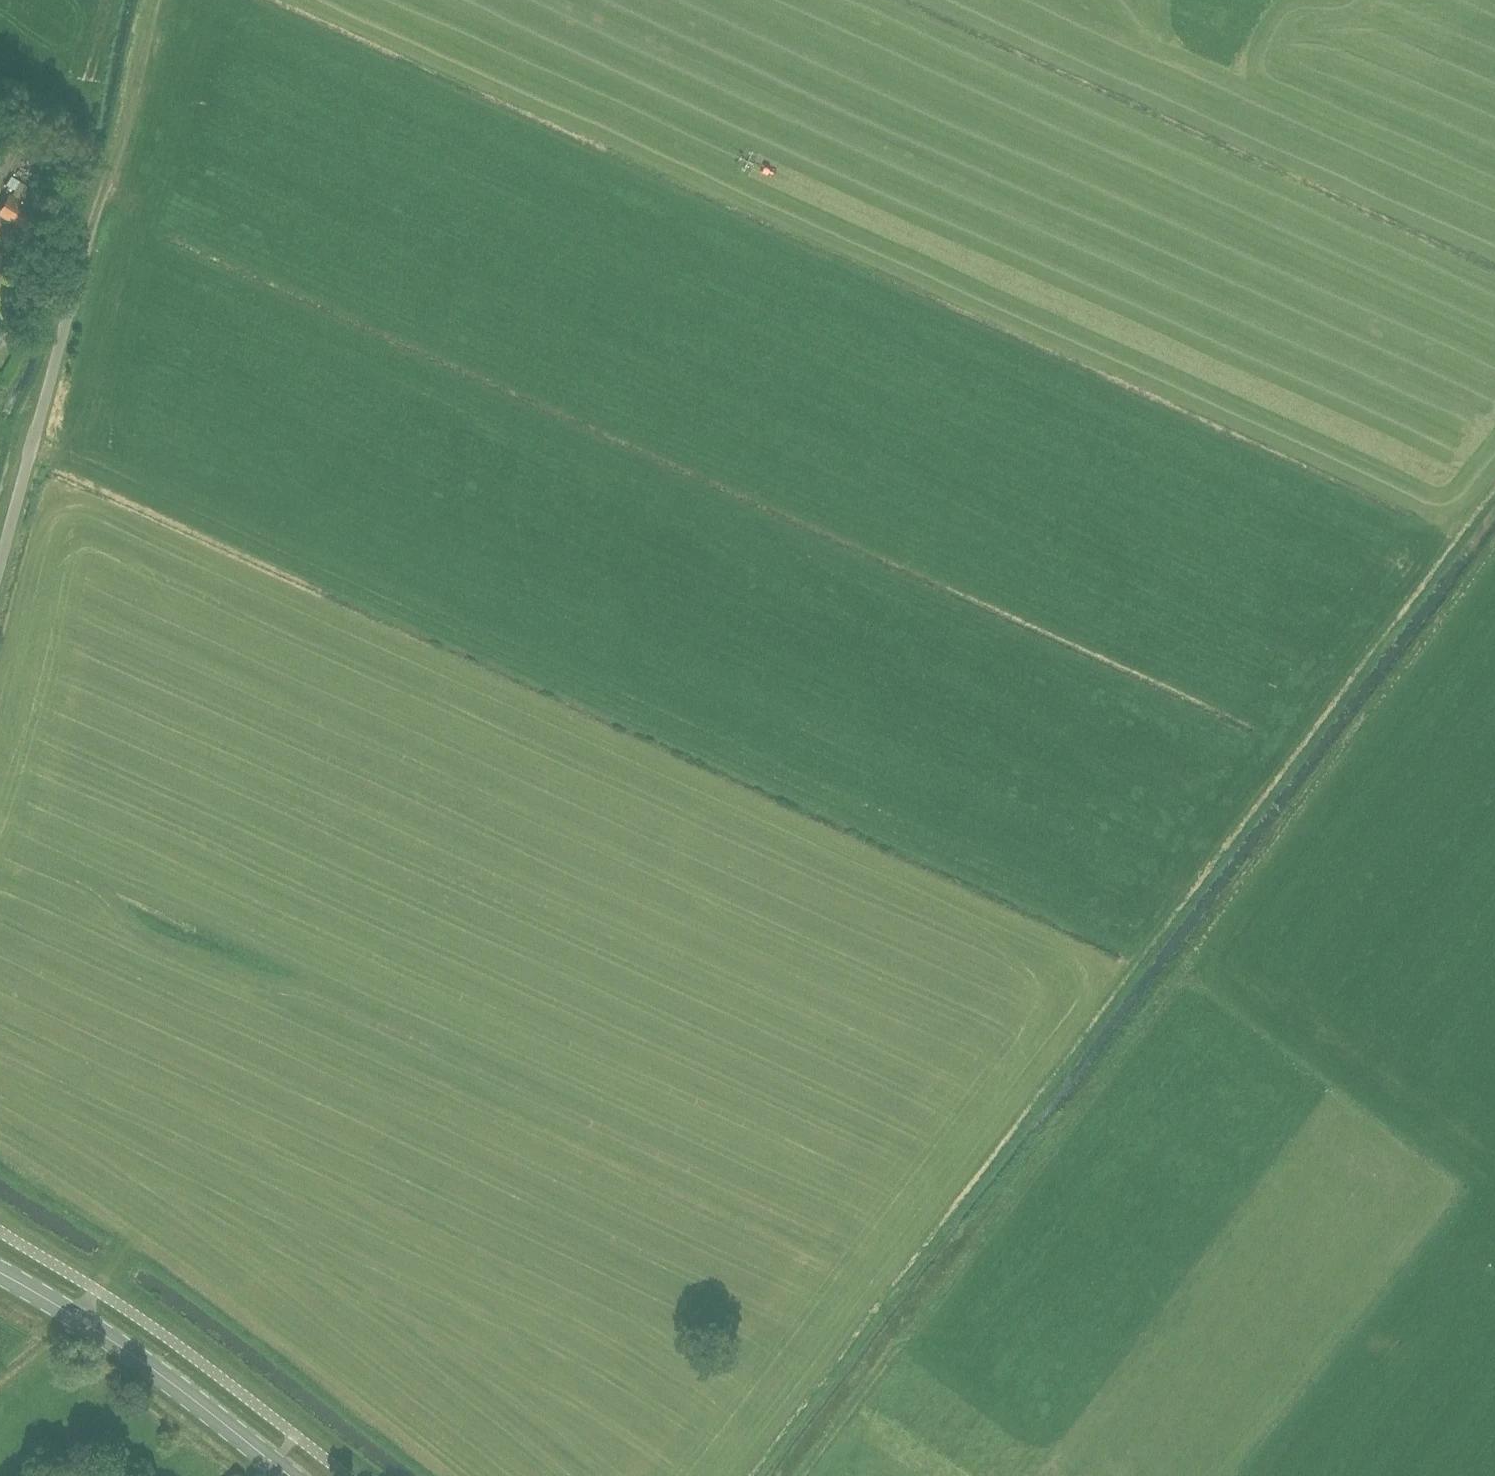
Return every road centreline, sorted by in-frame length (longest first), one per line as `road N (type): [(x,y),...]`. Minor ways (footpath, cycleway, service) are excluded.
road 1 (primary): [(281,1475),(93,1329),(0,1274)]
road 2 (unclassified): [(0,566),(87,245)]
road 3 (track): [(87,245),(161,0)]

